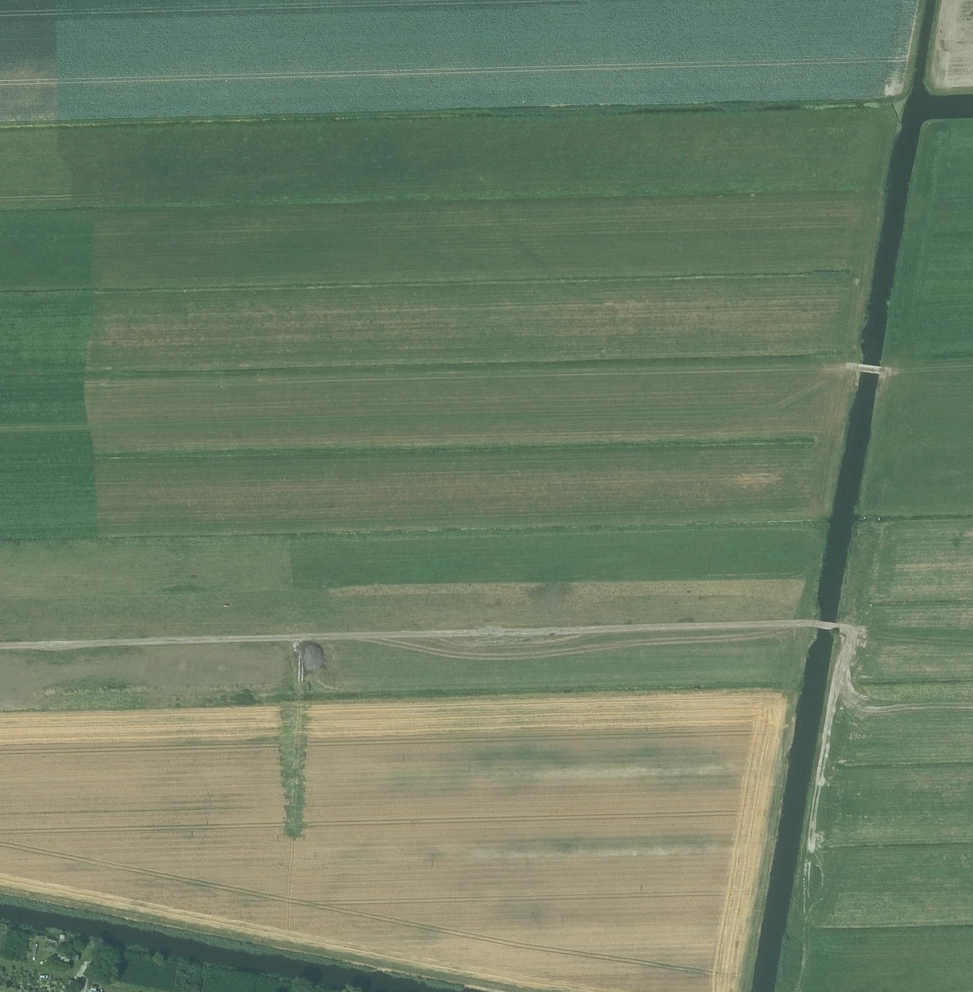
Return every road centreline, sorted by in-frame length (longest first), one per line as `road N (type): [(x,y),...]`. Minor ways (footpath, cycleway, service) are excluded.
road 1 (track): [(805,879),(847,627),(0,648)]
road 2 (track): [(972,717),(869,720),(835,687)]

